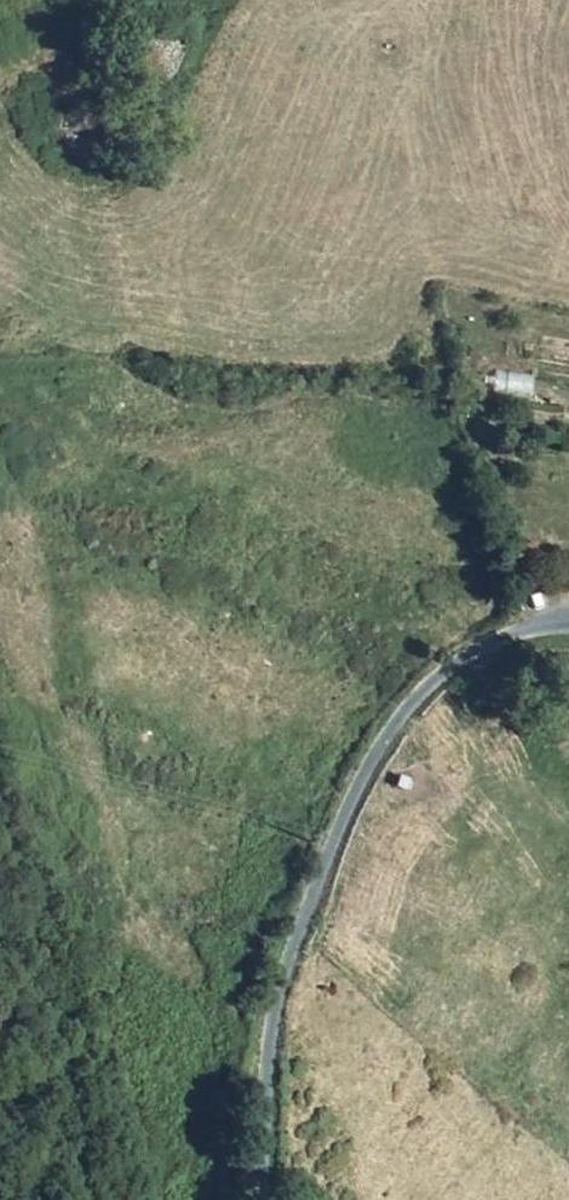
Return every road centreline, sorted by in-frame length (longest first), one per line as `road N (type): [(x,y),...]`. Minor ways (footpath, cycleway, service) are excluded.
road 1 (unclassified): [(568,627),(509,634),(443,673),(384,741),(319,863),(274,1012),(251,1199)]

